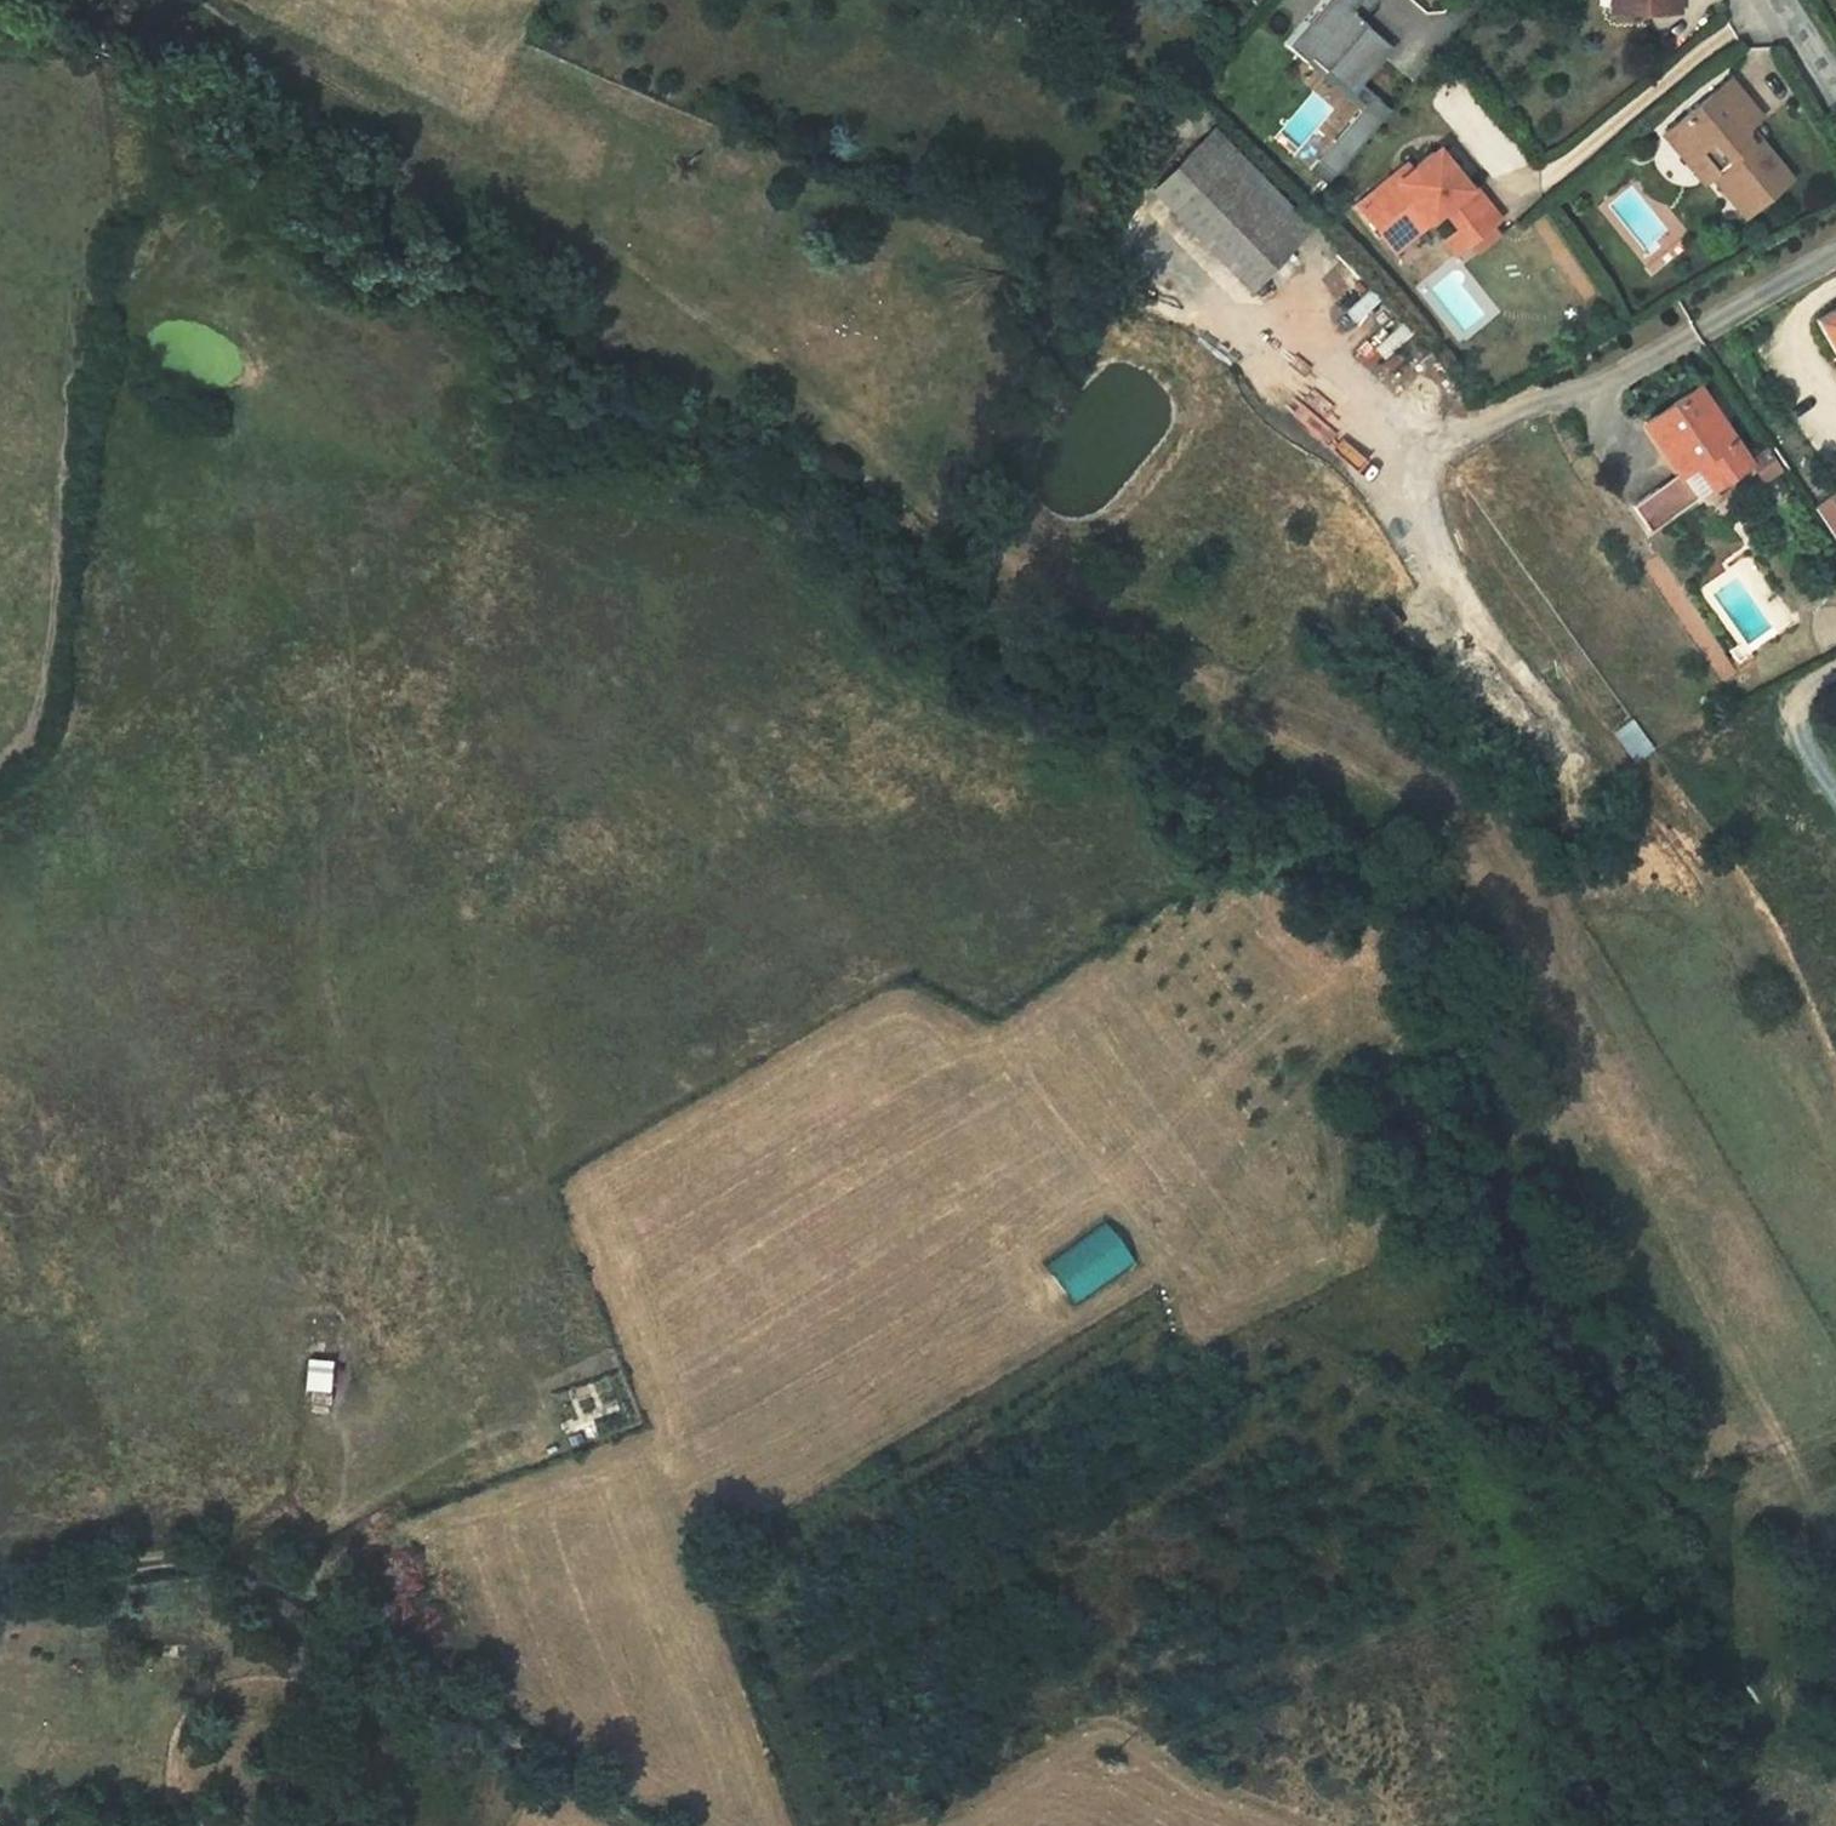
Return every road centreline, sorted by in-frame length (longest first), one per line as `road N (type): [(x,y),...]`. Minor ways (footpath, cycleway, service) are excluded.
road 1 (track): [(0,1581),(231,1555)]
road 2 (residential): [(1771,0),(1835,103)]

